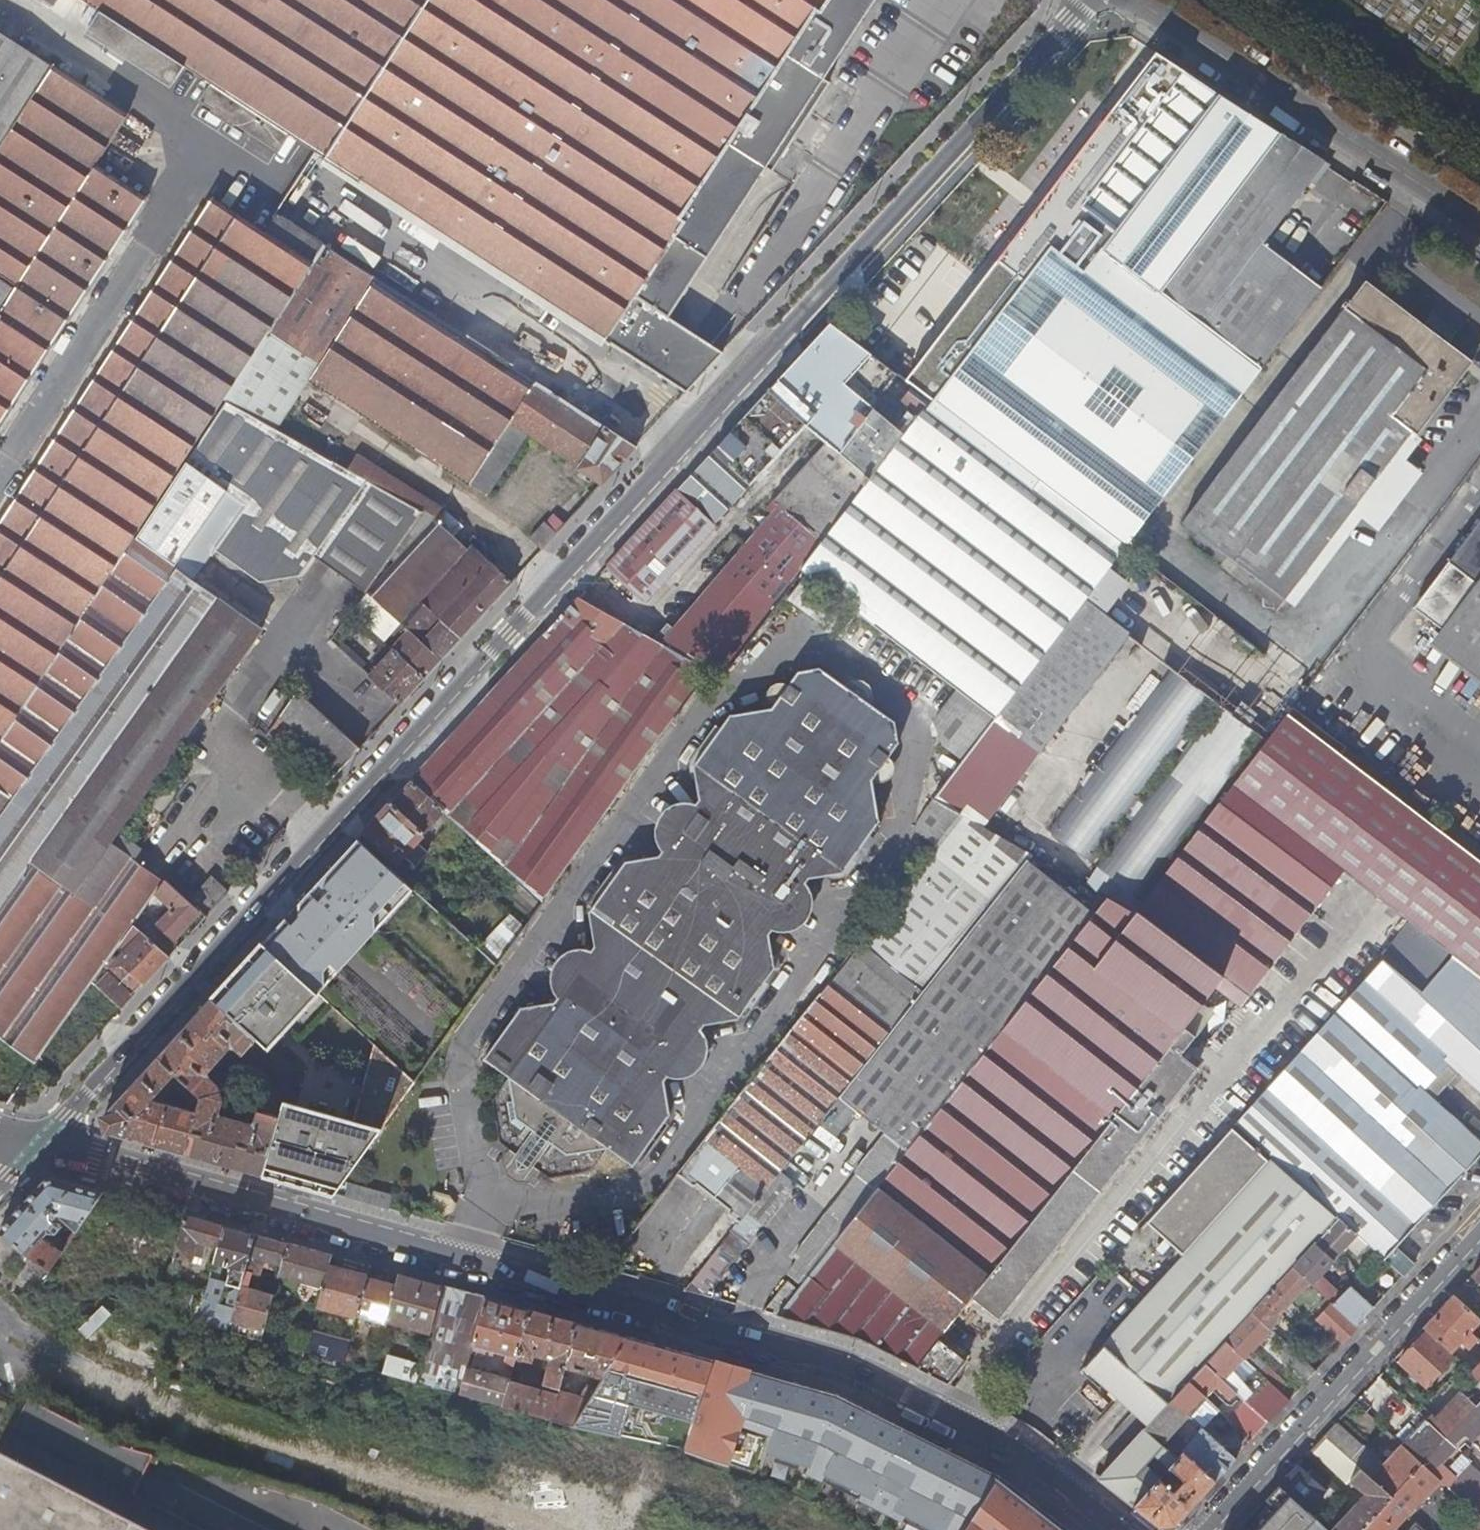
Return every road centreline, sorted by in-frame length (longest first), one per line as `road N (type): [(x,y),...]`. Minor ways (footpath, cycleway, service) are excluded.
road 1 (residential): [(1086,0),(45,1141)]
road 2 (residential): [(45,1141),(831,1360),(1016,1447),(1123,1529)]
road 3 (residential): [(1479,224),(1136,0)]
road 4 (residential): [(1479,1237),(1212,1529)]

